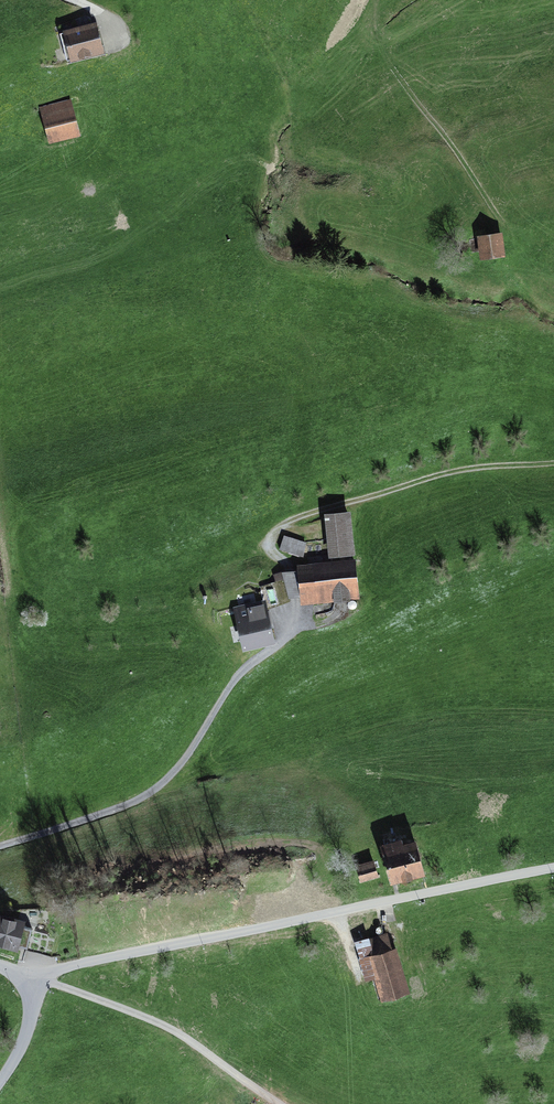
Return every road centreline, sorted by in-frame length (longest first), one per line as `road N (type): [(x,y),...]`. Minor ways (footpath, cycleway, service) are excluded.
road 1 (track): [(0,846),(123,807),(164,783),(240,675),(298,628),(293,572),(271,553),(270,536),(315,511),(447,472),(553,463)]
road 2 (tertiary): [(553,869),(45,977)]
road 3 (track): [(45,977),(186,1041),(284,1103)]

